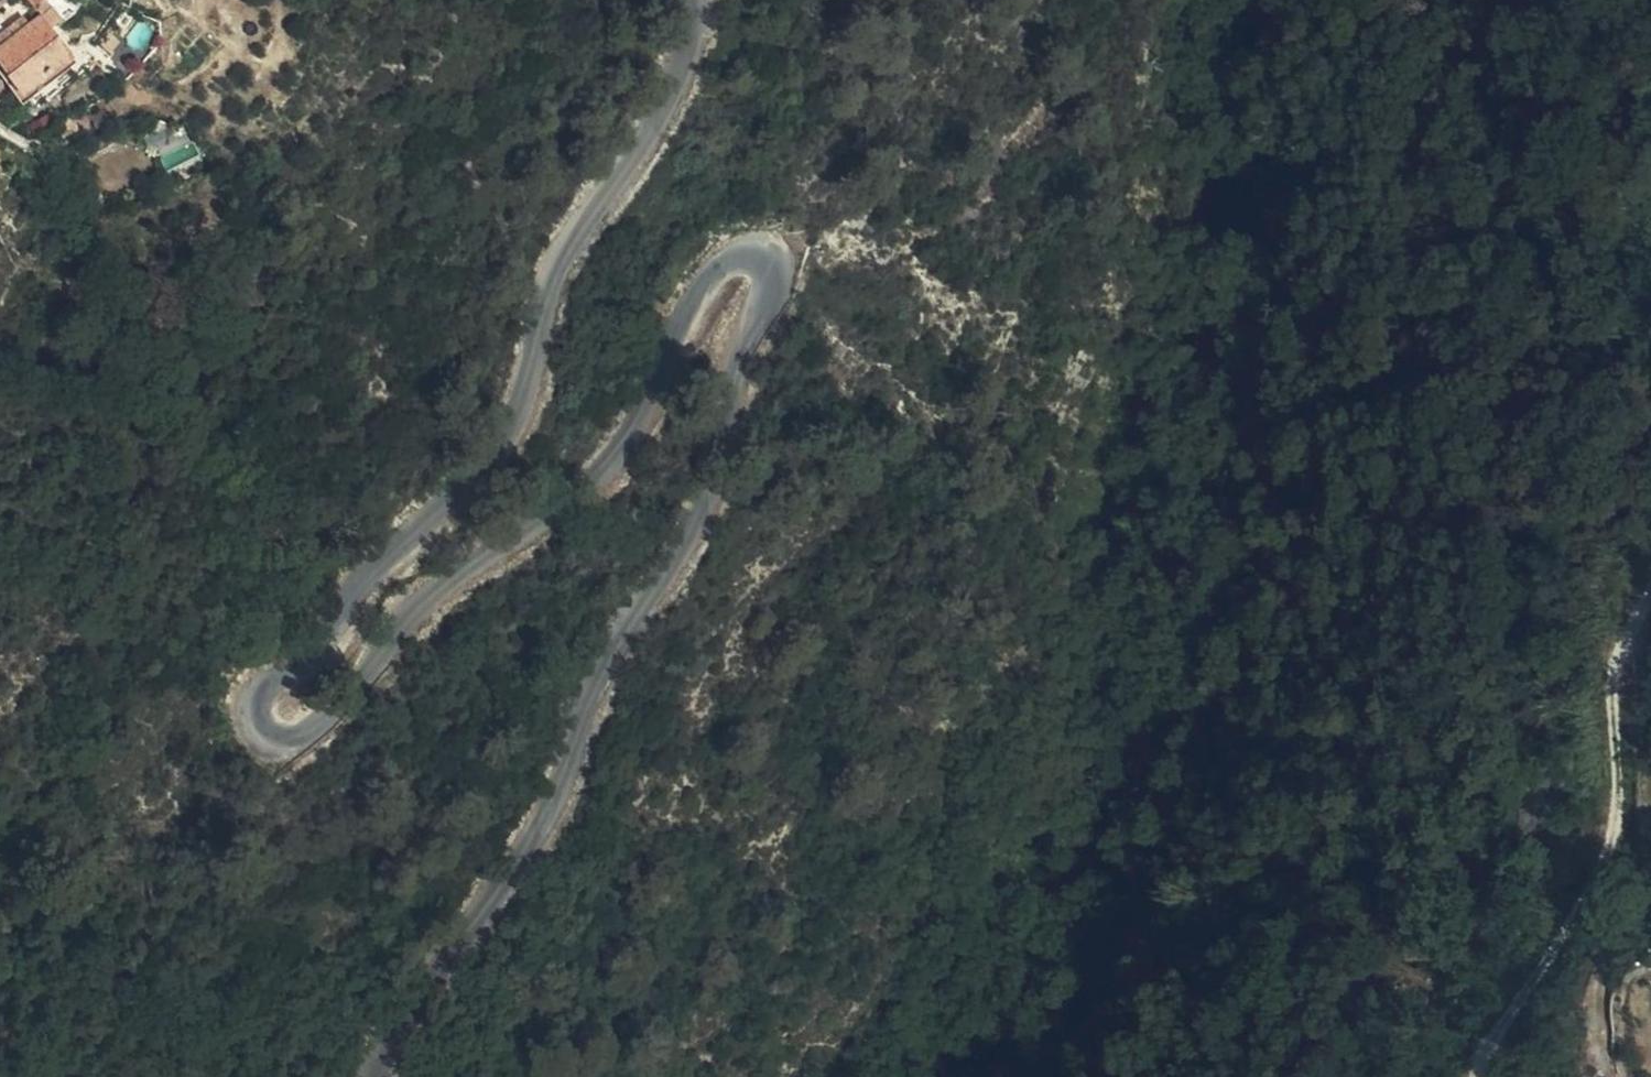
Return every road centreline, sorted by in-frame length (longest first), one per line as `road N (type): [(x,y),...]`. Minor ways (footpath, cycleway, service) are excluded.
road 1 (unclassified): [(392,1076),(444,959),(549,813),(609,654),(690,539),(725,397),(769,287),(753,261),(713,271),(635,431),(580,503),(423,606),(300,739),(258,739),(250,697),(484,467),(524,402),(547,292),(576,238),(662,119),(687,59),(688,0)]
road 2 (track): [(1476,1076),(1607,851),(1620,798),(1604,677),(1650,593)]

